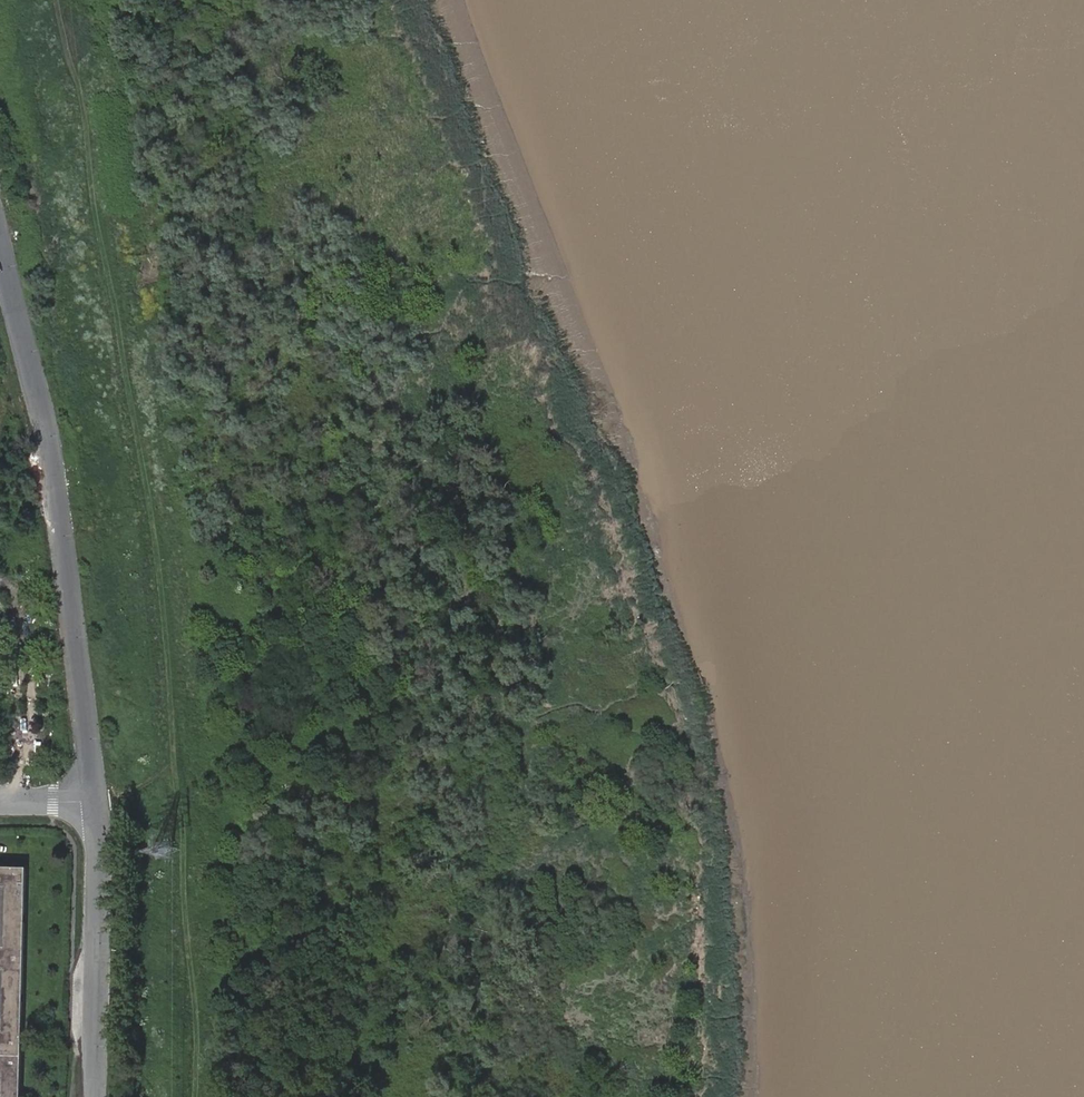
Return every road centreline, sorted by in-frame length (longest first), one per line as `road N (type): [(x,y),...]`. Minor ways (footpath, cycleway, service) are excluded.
road 1 (unclassified): [(96,800),(50,449),(0,254)]
road 2 (unclassified): [(93,1096),(96,800)]

